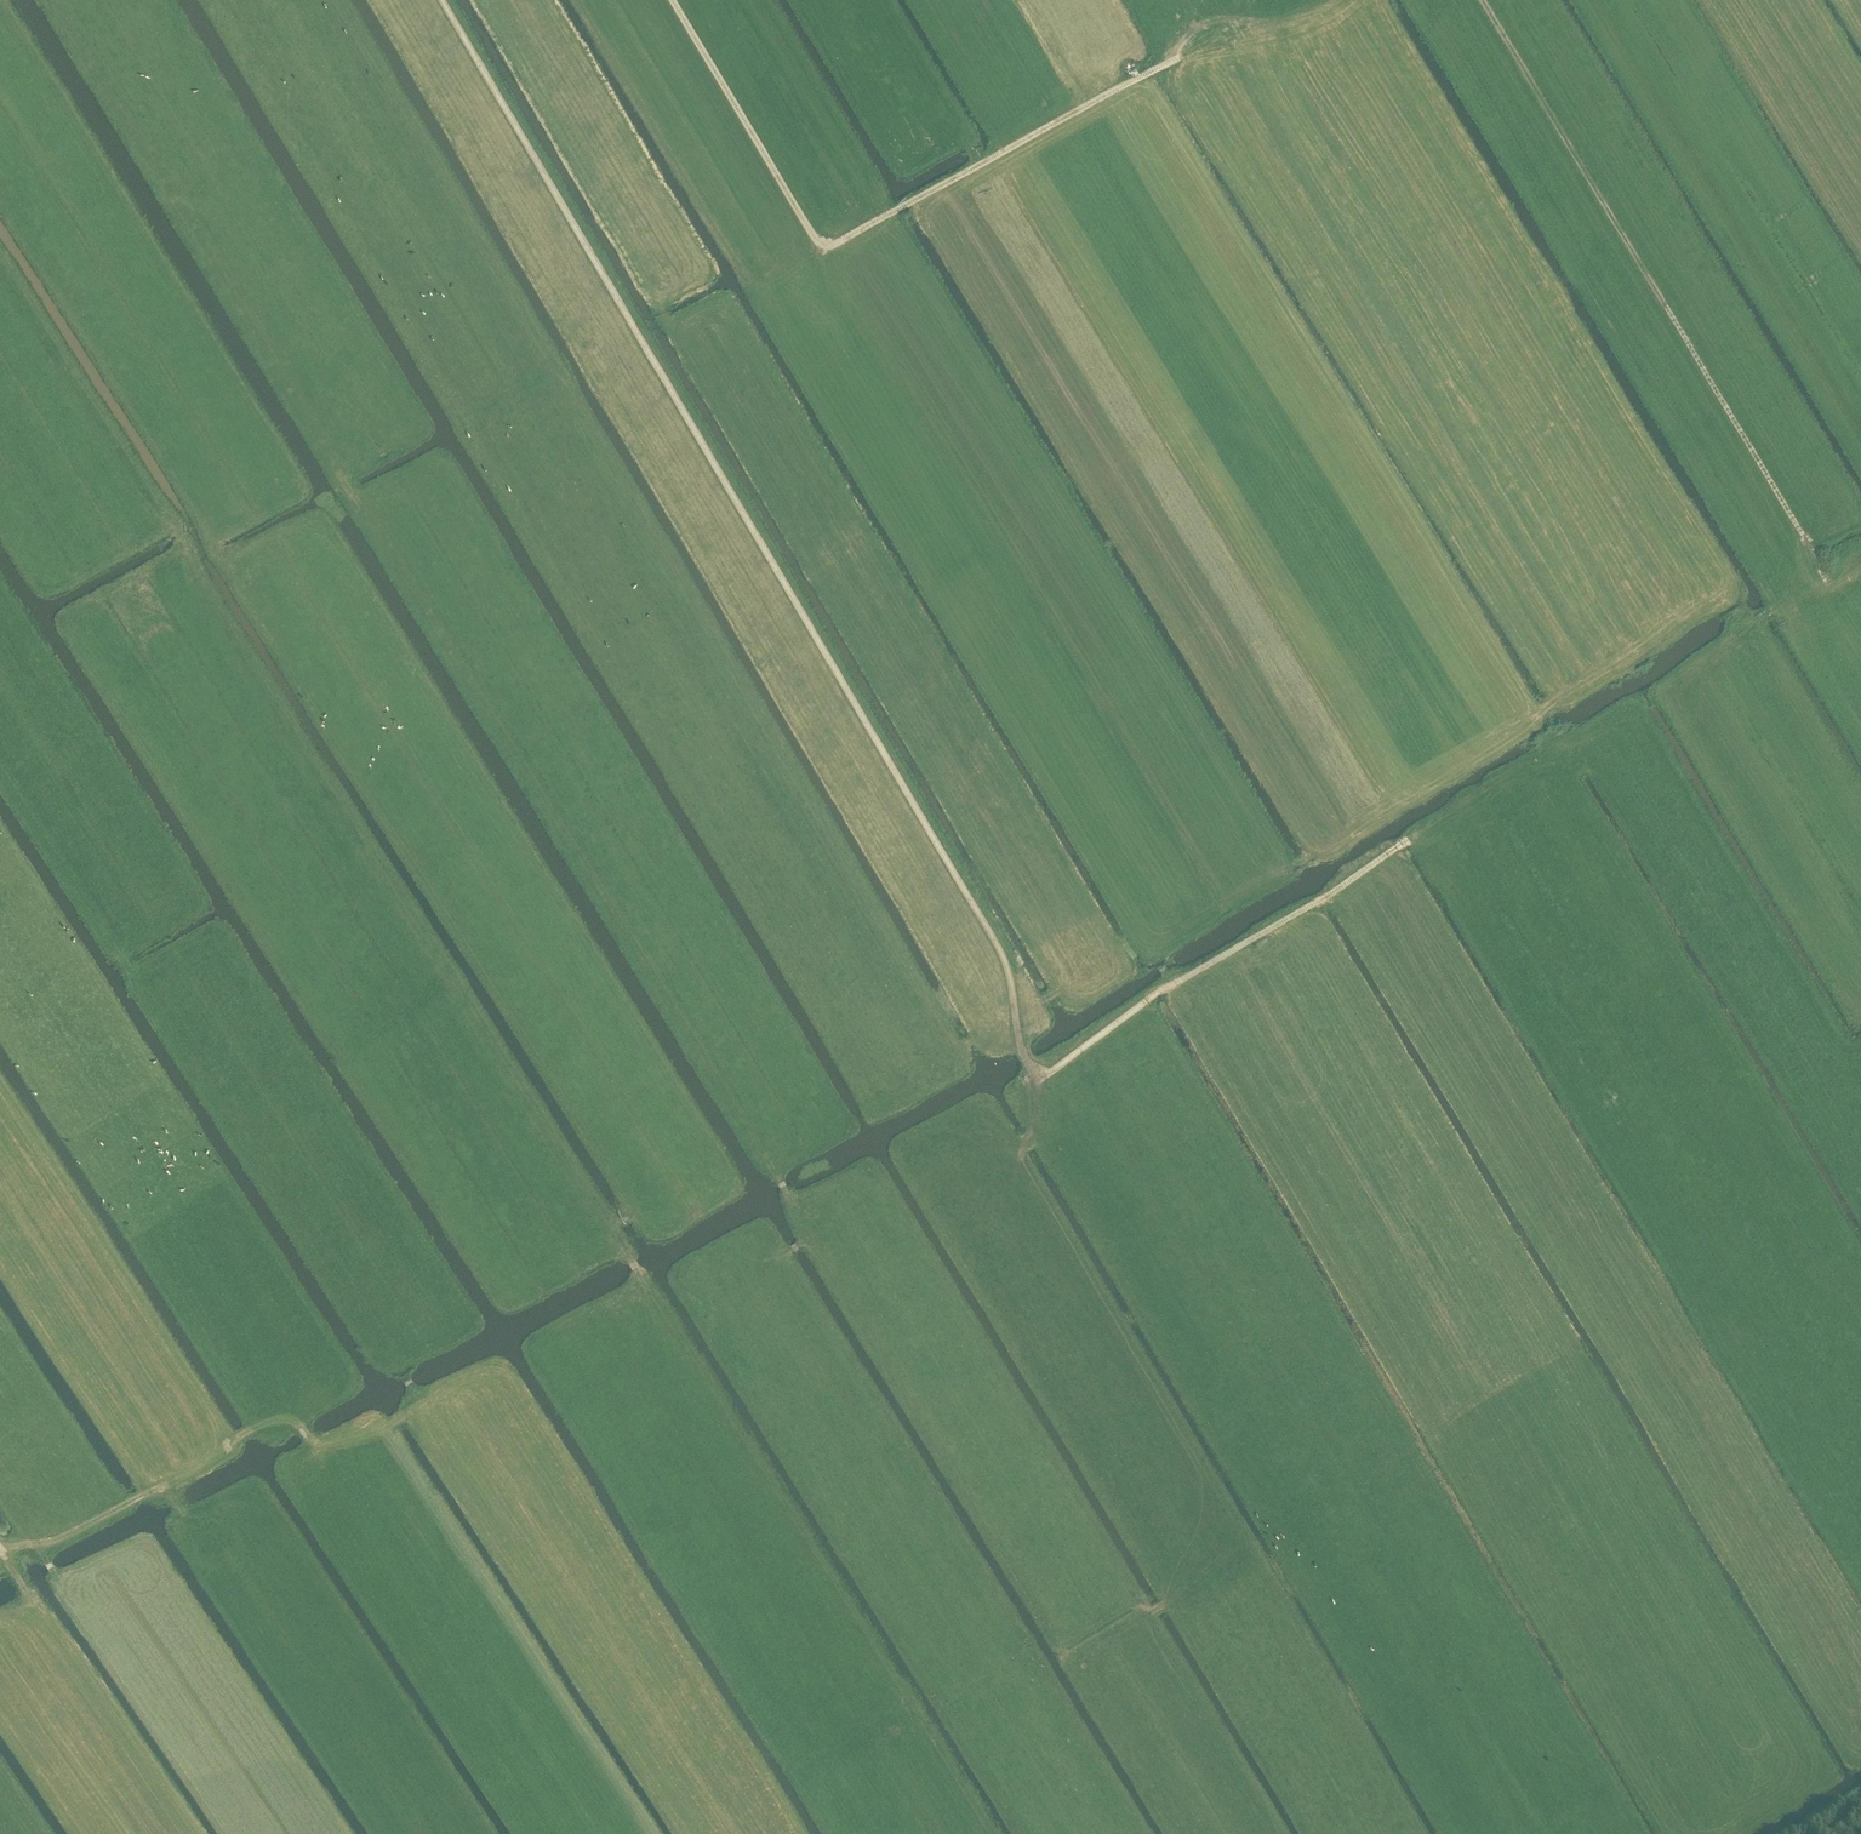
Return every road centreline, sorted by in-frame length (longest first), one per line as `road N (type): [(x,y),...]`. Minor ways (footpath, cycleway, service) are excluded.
road 1 (track): [(441,0),(1002,953),(1020,1048),(1035,1072),(1048,1074),(1152,997),(1317,902),(1408,838)]
road 2 (track): [(1480,0),(1815,555)]

